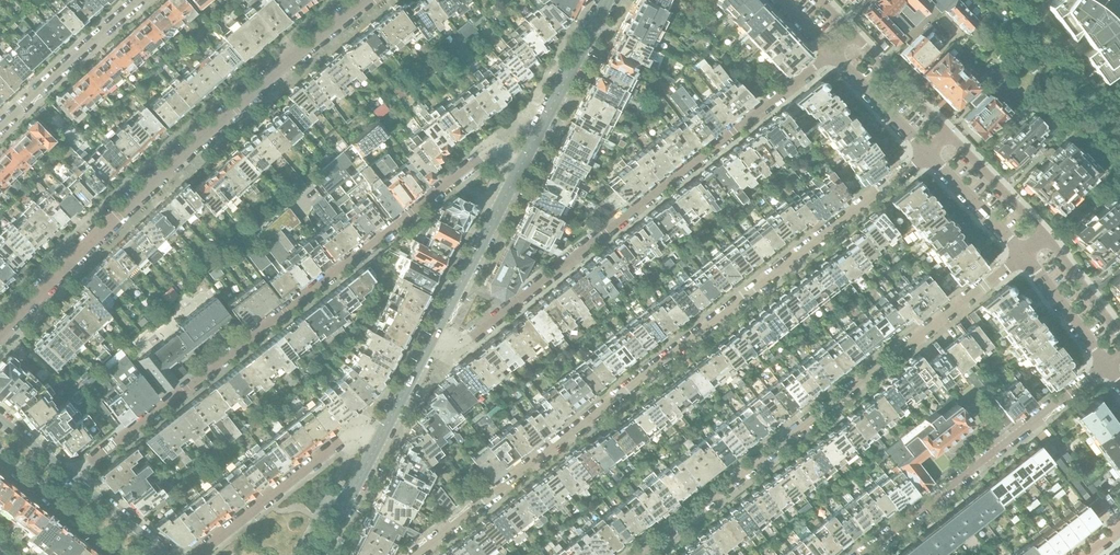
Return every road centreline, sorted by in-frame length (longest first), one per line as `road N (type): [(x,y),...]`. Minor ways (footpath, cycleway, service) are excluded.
road 1 (residential): [(928,153),(416,554)]
road 2 (residential): [(522,165),(500,155),(481,159),(72,476)]
road 3 (residential): [(425,351),(446,358),(832,53)]
road 4 (residential): [(0,333),(194,144),(365,0)]
road 5 (residential): [(1023,253),(640,554)]
road 6 (residential): [(1107,364),(864,554)]
road 7 (residential): [(199,554),(349,435),(378,441)]
road 8 (residential): [(425,351),(522,165)]
road 9 (residential): [(140,0),(0,128)]
road 10 (residential): [(522,165),(608,0)]
road 11 (residential): [(0,458),(120,554)]
road 12 (residential): [(1045,236),(948,135)]
road 13 (residential): [(1023,253),(1107,364)]
road 14 (residential): [(832,53),(928,153)]
road 15 (residential): [(928,153),(1023,253)]
road 16 (residential): [(948,135),(855,36)]
road 17 (residential): [(319,554),(378,441)]
road 18 (residential): [(168,554),(72,476)]
road 19 (residential): [(1119,335),(1045,236)]

